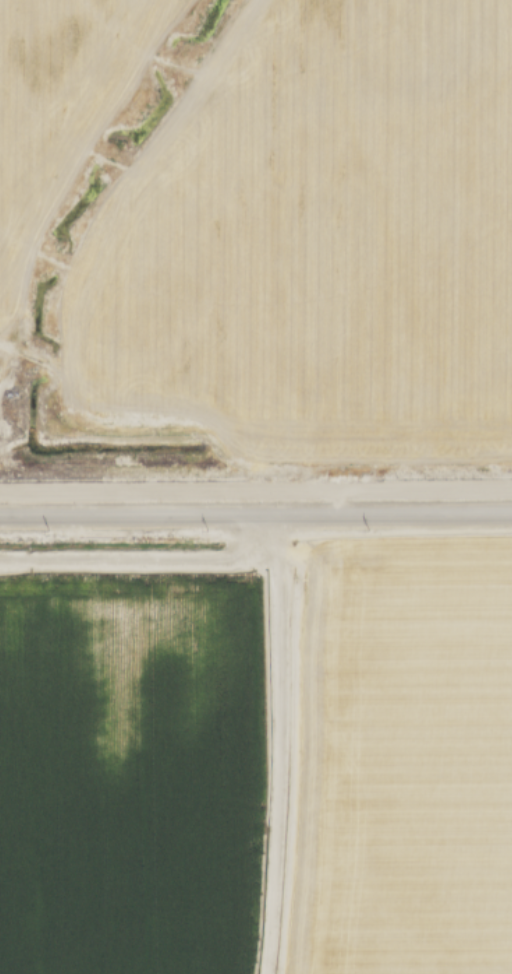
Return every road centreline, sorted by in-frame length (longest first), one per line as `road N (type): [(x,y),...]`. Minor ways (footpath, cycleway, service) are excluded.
road 1 (residential): [(0,516),(511,514)]
road 2 (track): [(278,514),(279,787),(264,973)]
road 3 (track): [(0,562),(220,560),(242,547),(244,514)]

